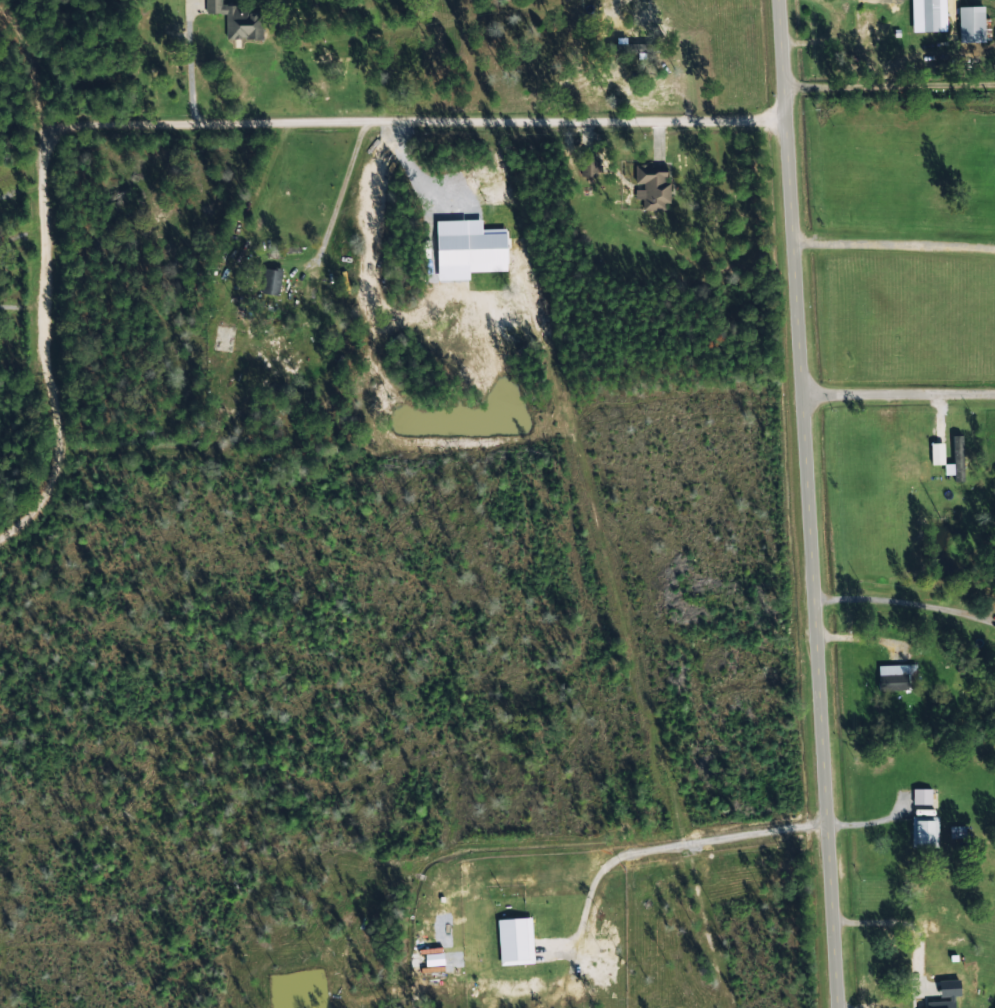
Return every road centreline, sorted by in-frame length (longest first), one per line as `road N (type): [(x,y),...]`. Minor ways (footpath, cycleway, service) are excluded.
road 1 (tertiary): [(777,0),(837,1007)]
road 2 (residential): [(36,119),(784,127)]
road 3 (residential): [(994,393),(804,401)]

